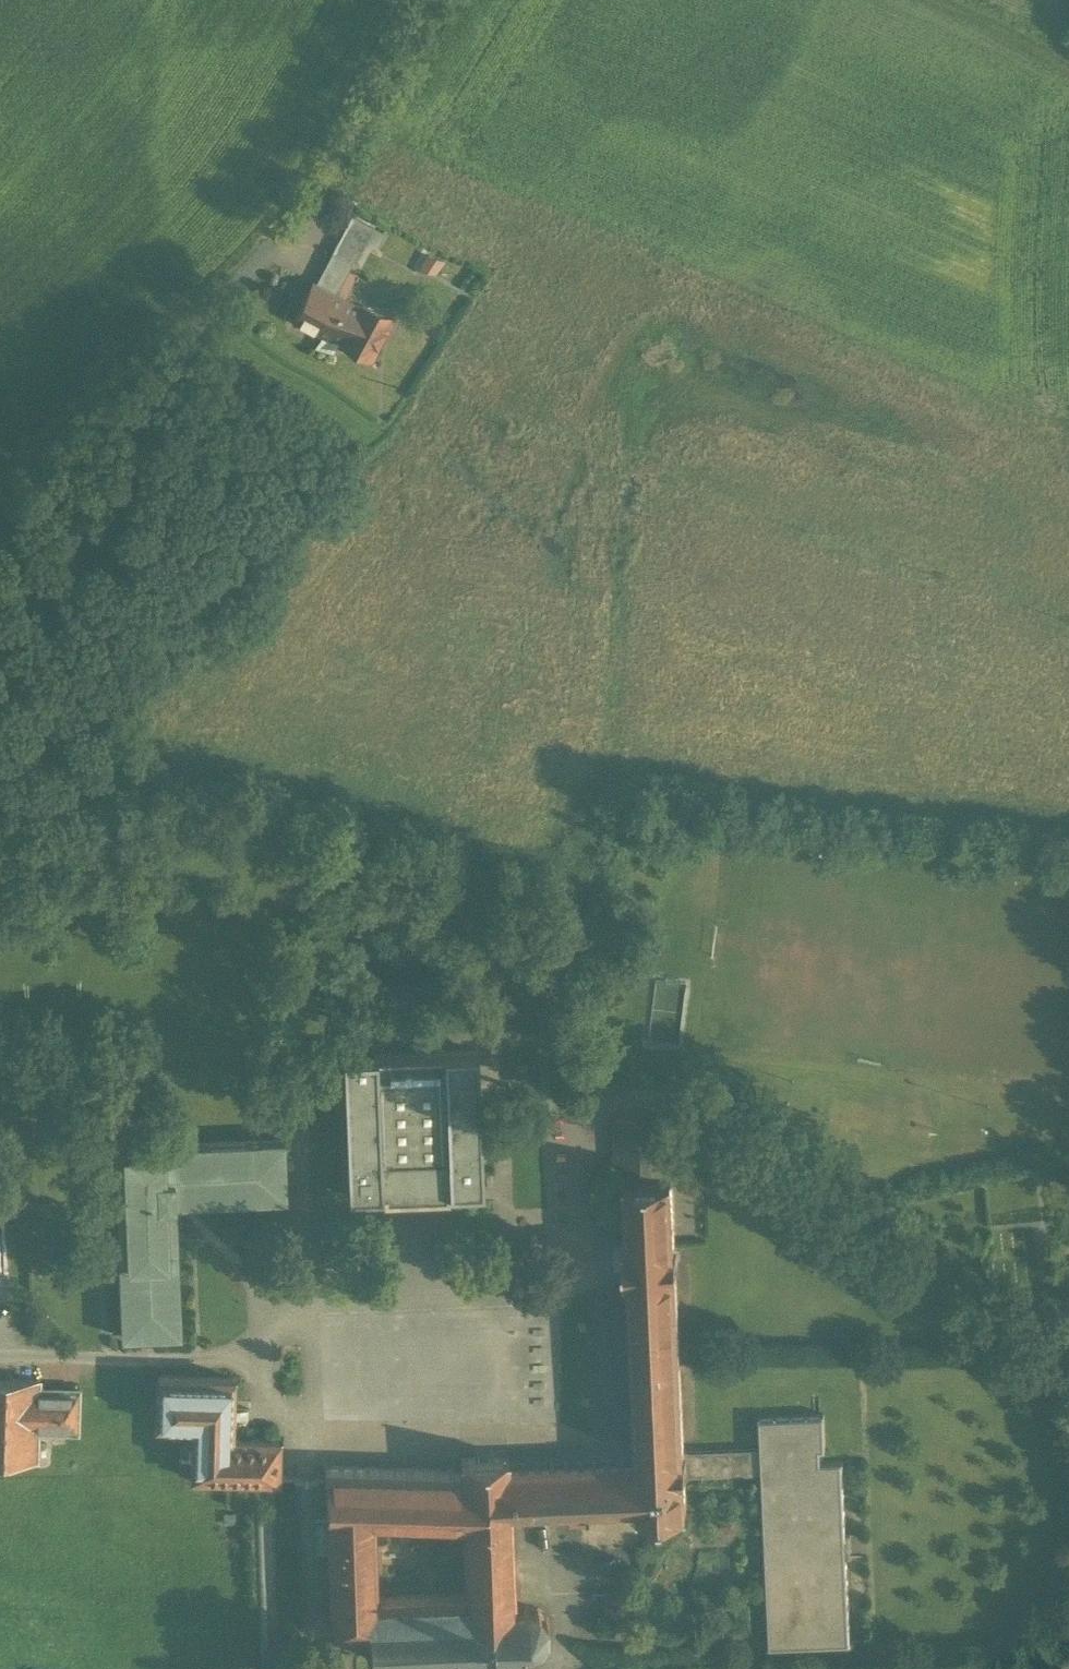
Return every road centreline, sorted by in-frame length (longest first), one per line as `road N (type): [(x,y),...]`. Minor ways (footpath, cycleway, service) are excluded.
road 1 (unclassified): [(0,527),(266,244),(417,0)]
road 2 (track): [(940,0),(1068,65)]

